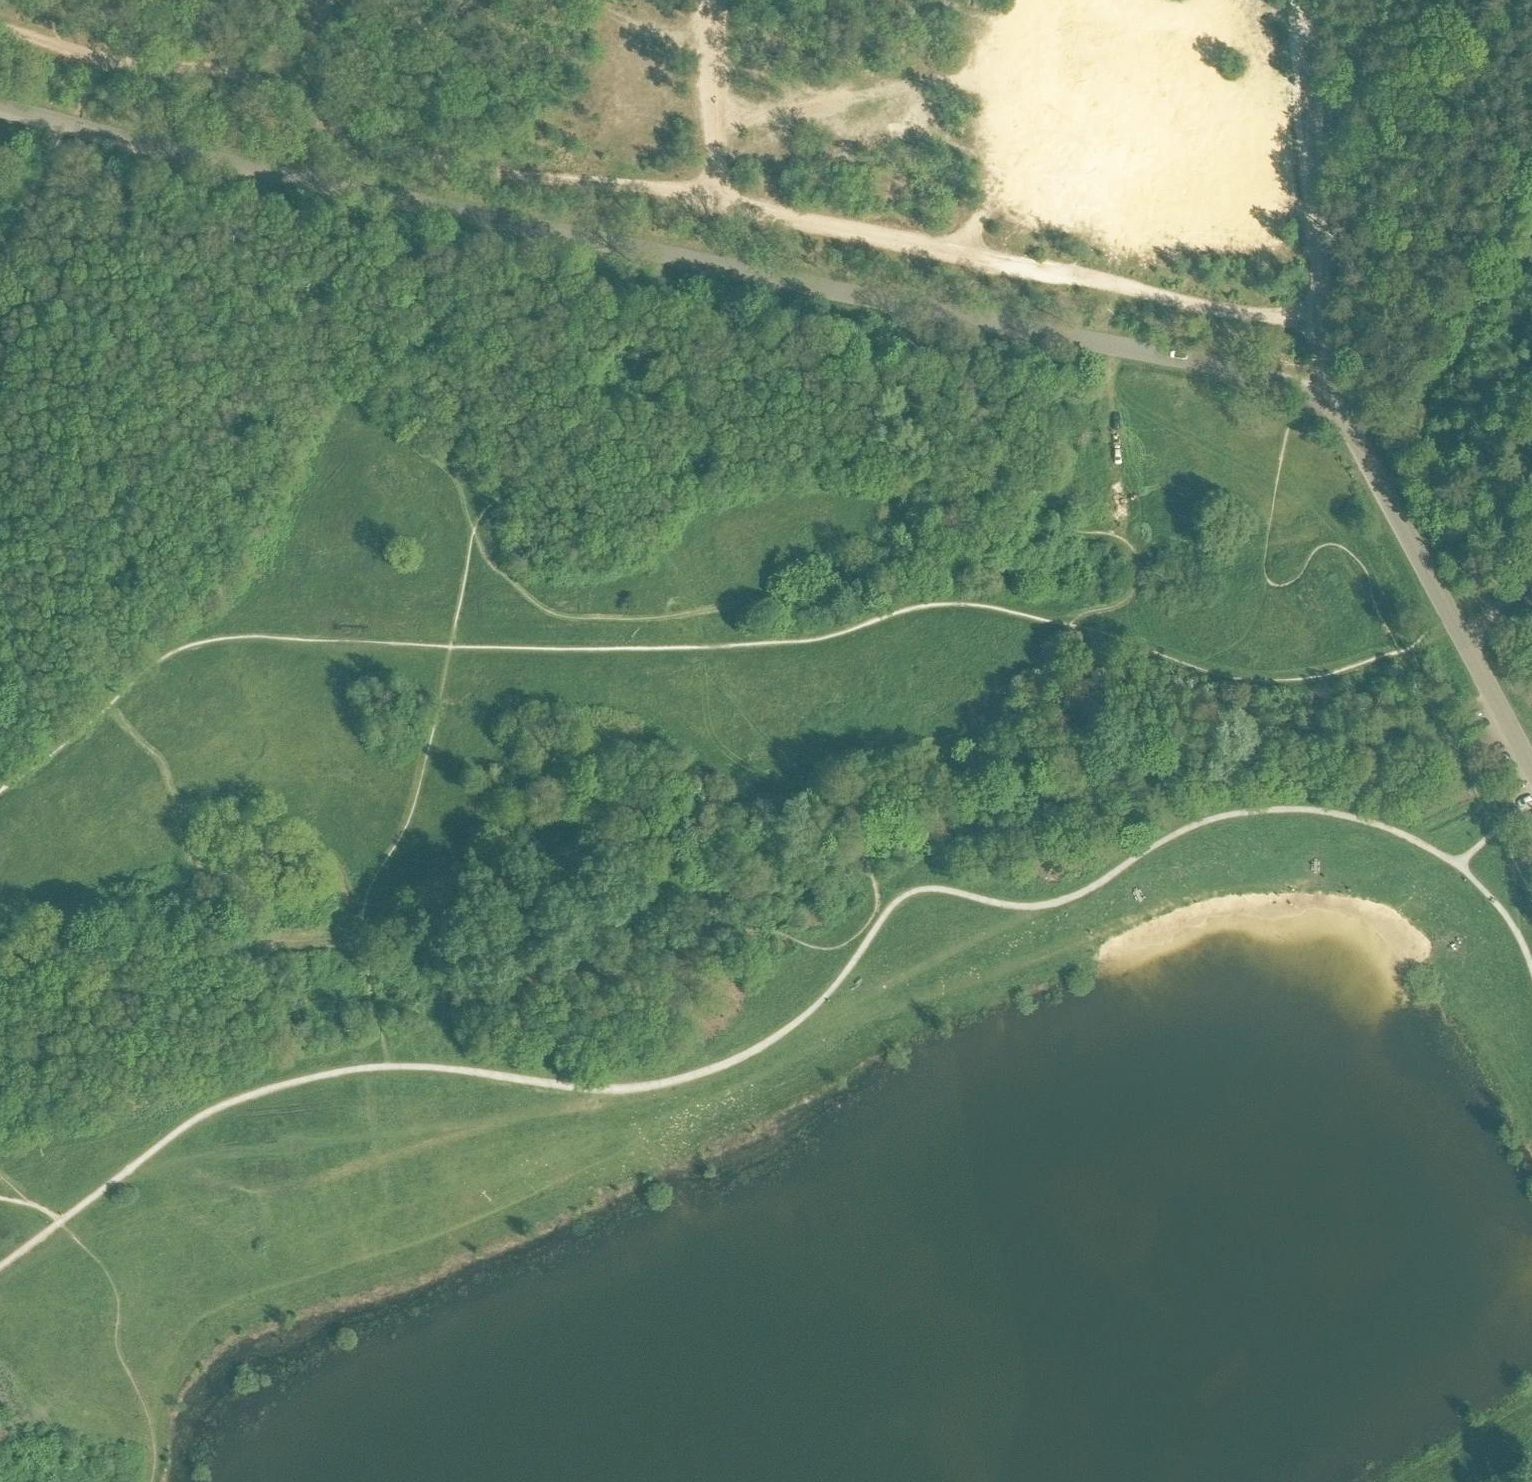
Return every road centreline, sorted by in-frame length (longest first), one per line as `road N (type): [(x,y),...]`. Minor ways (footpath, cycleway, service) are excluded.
road 1 (unclassified): [(0,108),(207,160),(1246,372),(1316,395),(1346,423),(1531,769)]
road 2 (track): [(0,27),(106,60),(239,74),(343,127),(448,162),(716,199),(1225,315),(1320,320)]
road 3 (track): [(1316,395),(1325,360),(1303,0)]
road 4 (track): [(716,199),(715,0)]

